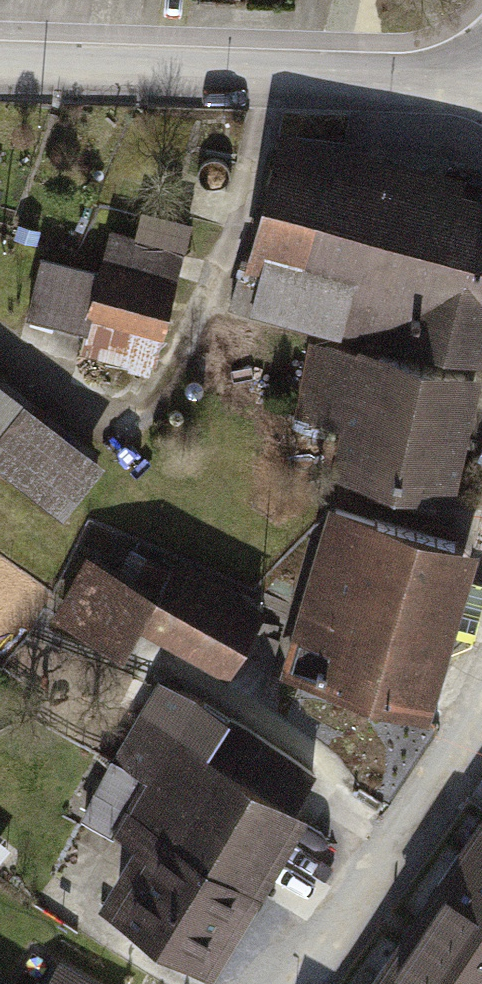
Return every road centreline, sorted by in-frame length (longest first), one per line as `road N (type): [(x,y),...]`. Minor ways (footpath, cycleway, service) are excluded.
road 1 (residential): [(481,62),(0,56)]
road 2 (residential): [(481,723),(292,983)]

